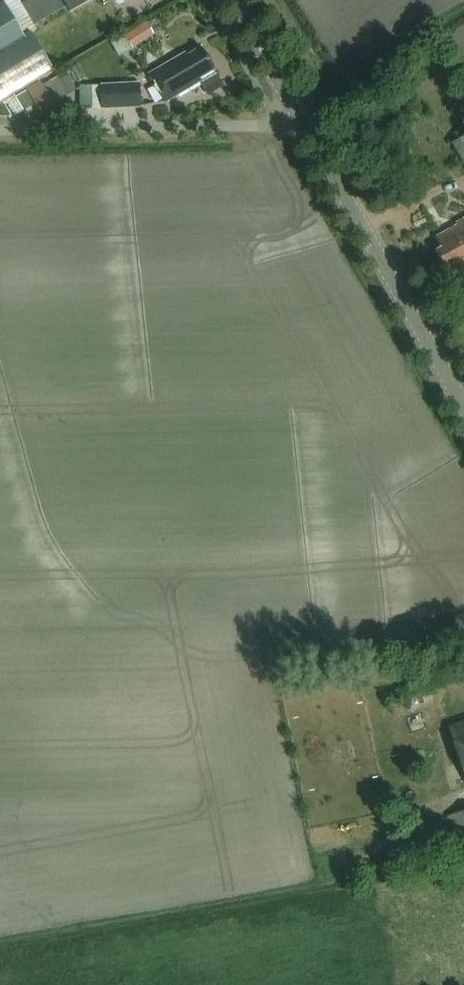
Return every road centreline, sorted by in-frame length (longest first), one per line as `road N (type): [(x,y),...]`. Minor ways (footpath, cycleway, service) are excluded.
road 1 (tertiary): [(463,409),(303,124)]
road 2 (residential): [(0,131),(303,124)]
road 3 (tertiary): [(303,124),(232,0)]

